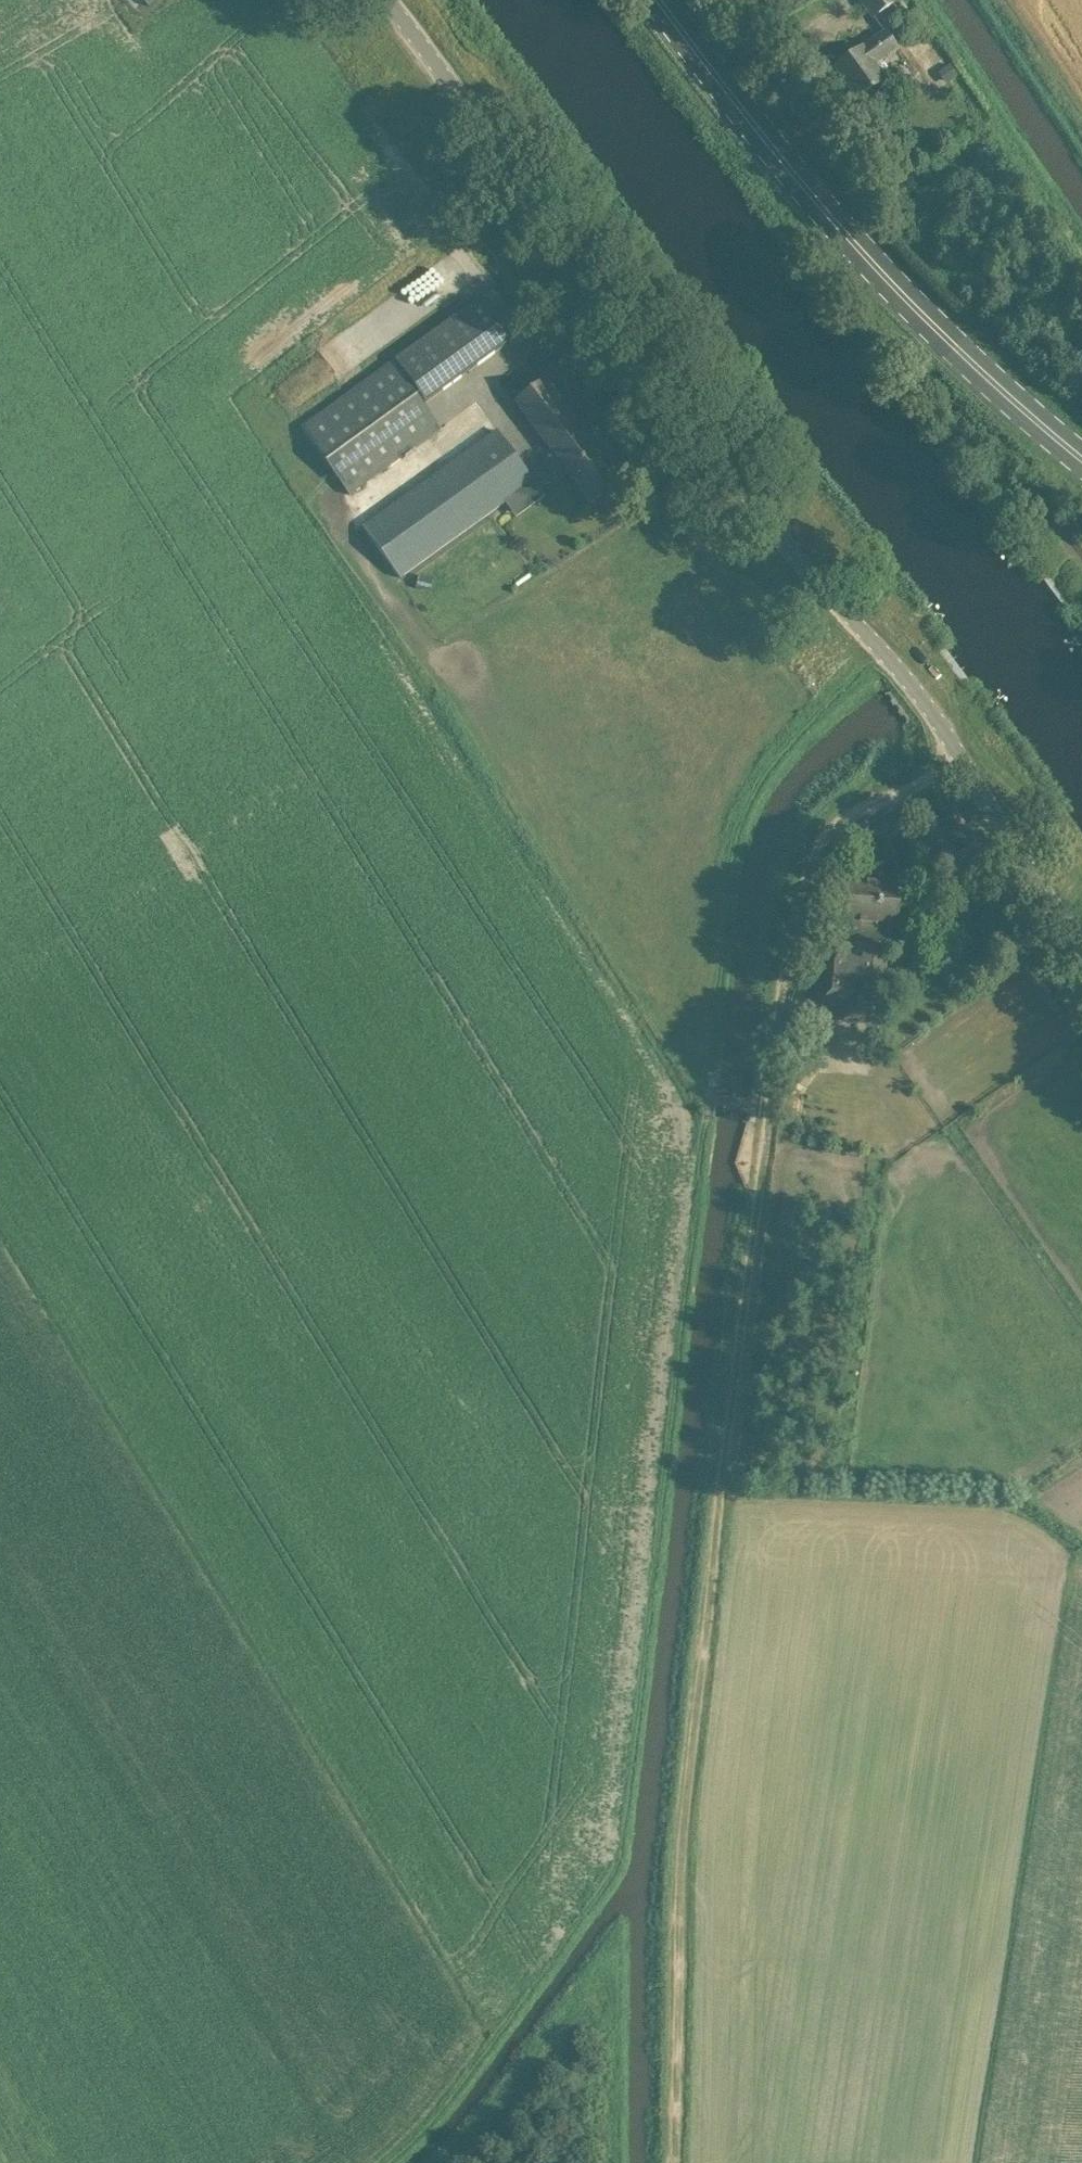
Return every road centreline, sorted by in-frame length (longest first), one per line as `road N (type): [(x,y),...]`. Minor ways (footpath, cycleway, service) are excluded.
road 1 (track): [(957,755),(820,848),(791,959),(682,1878),(678,2162)]
road 2 (unclassified): [(1081,924),(936,717),(840,611),(390,0)]
road 3 (primary): [(1081,460),(885,279),(657,0)]
road 4 (unclassified): [(722,0),(795,110)]

